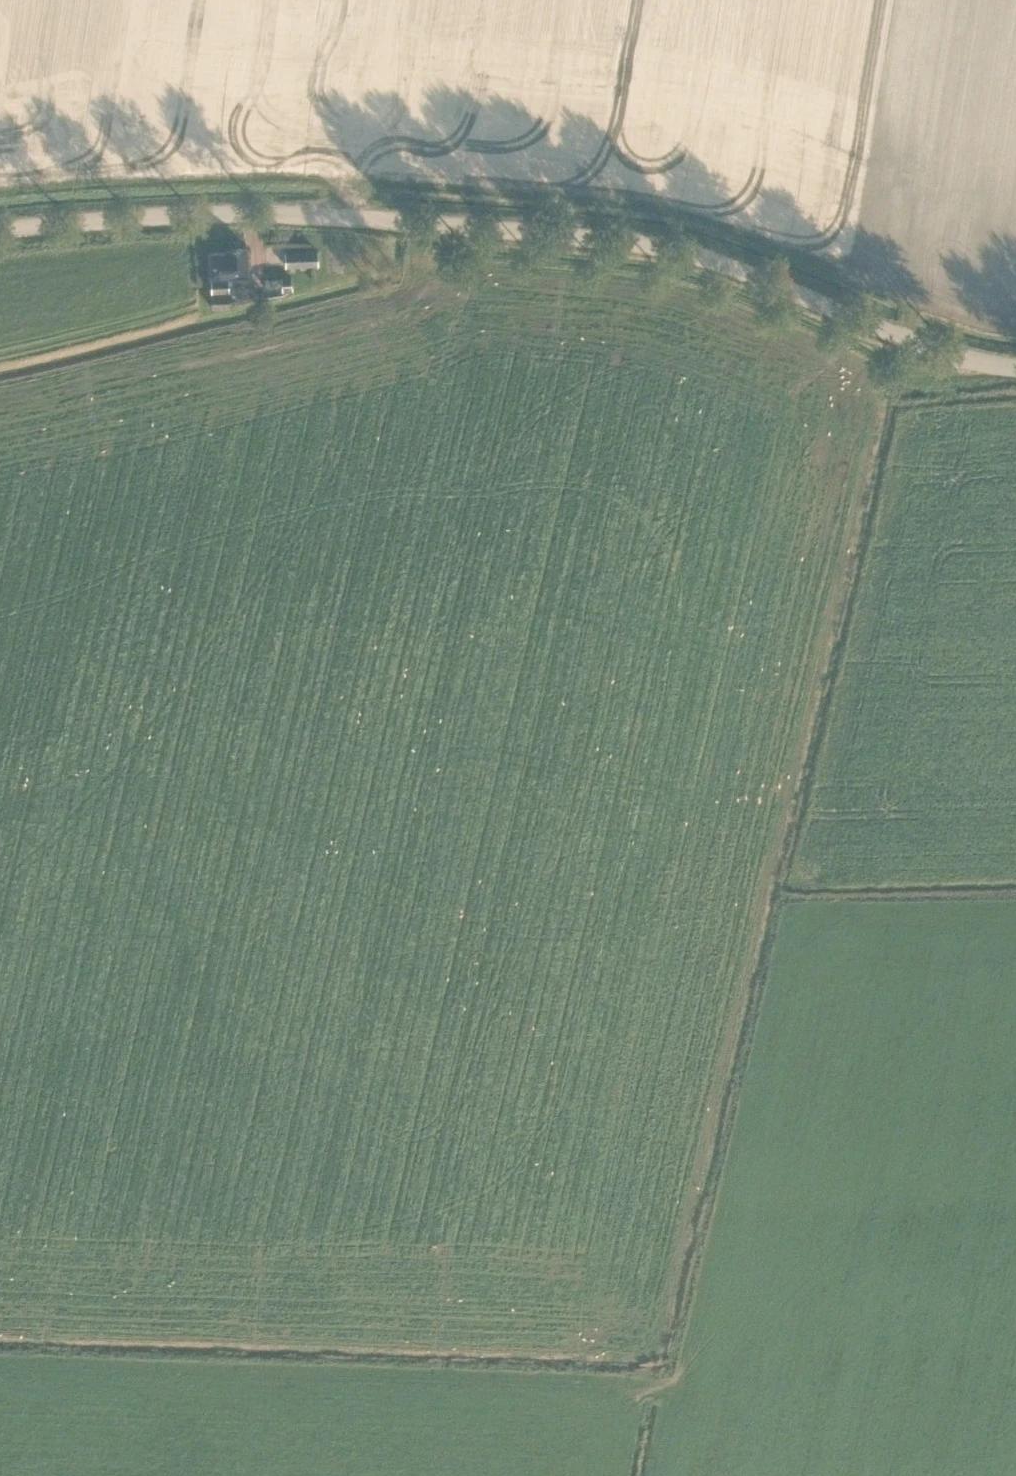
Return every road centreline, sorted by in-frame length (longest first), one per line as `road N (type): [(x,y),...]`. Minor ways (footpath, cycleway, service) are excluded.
road 1 (tertiary): [(1015,366),(907,338),(743,266),(666,244),(278,211),(0,229)]

